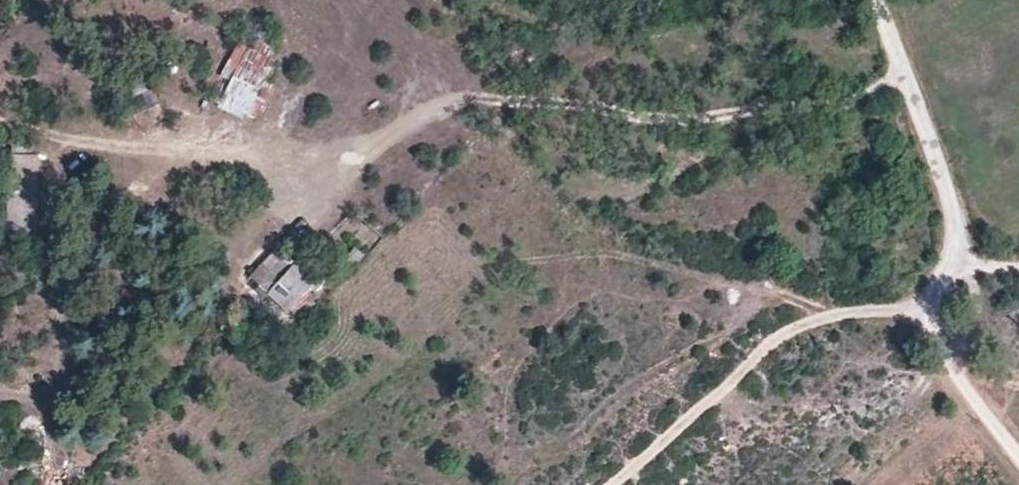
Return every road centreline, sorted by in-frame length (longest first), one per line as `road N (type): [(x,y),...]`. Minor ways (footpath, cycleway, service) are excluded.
road 1 (track): [(1018,449),(944,352),(930,311),(954,258),(958,217),(881,0)]
road 2 (track): [(612,484),(753,359),(824,317),(938,281)]

